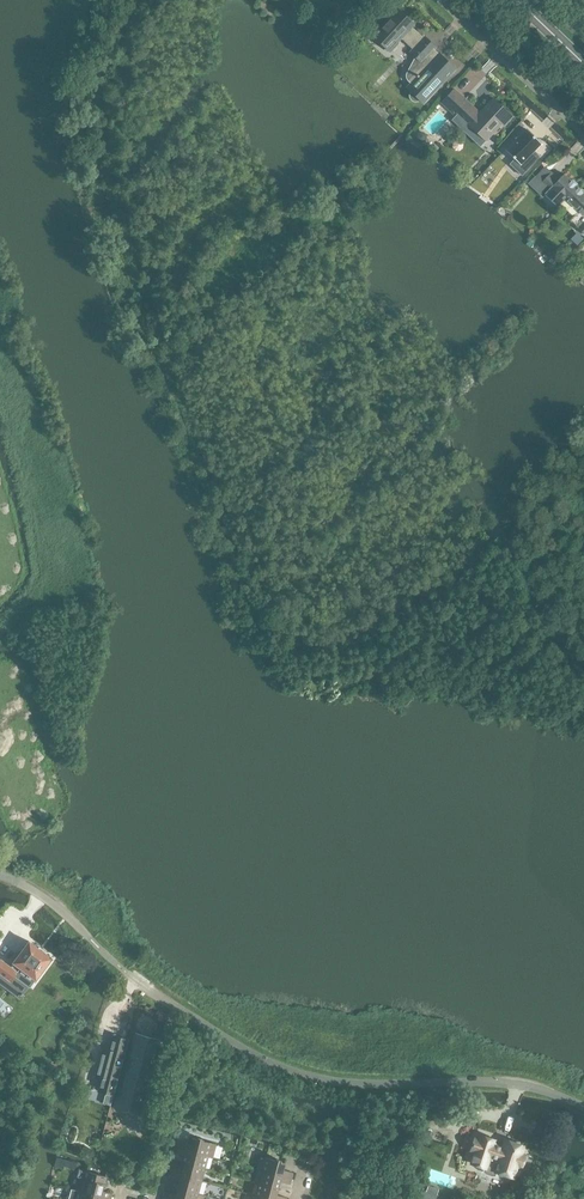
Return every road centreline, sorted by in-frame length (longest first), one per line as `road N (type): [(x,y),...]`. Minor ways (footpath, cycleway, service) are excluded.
road 1 (unclassified): [(0,877),(41,894),(189,1018),(287,1071),(326,1081),(520,1085),(583,1108)]
road 2 (unclassified): [(583,136),(441,0)]

